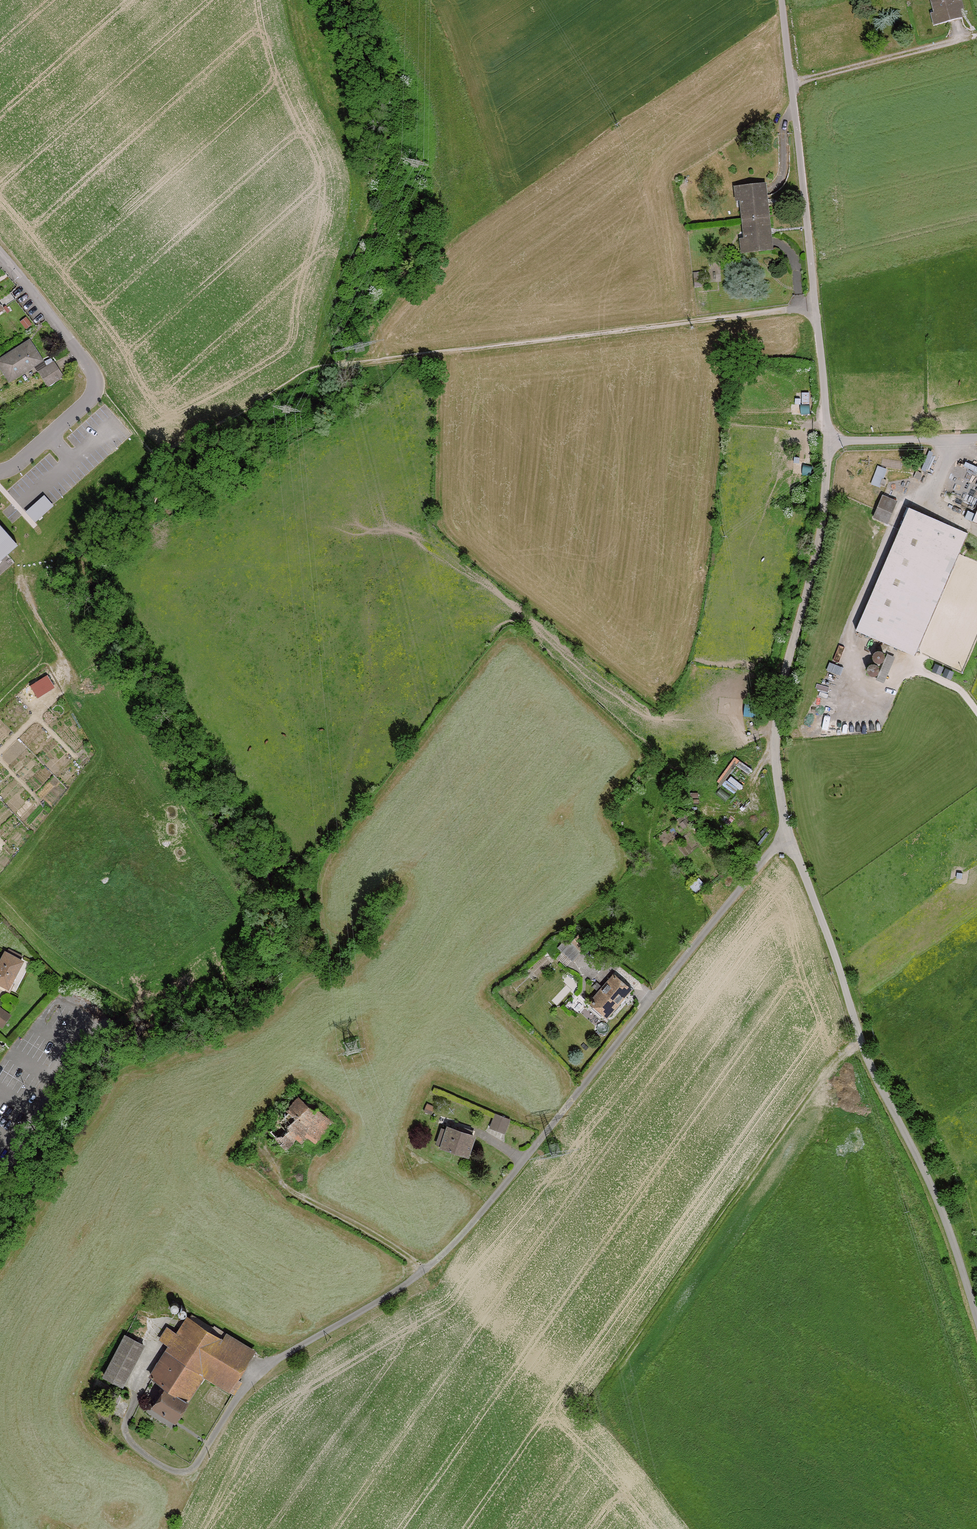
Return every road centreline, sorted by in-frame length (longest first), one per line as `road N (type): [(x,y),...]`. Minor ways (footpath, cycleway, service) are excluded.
road 1 (residential): [(136,1393),(128,1436),(160,1464),(187,1473),(274,1361),(425,1272),(478,1219),(788,834)]
road 2 (unclassified): [(788,834),(870,1062),(943,1209),(976,1314)]
road 3 (track): [(798,309),(330,364)]
road 4 (unclassified): [(782,0),(828,442)]
road 5 (unclassified): [(828,442),(818,544),(777,711),(776,767),(788,834)]
road 6 (residential): [(0,255),(92,371),(97,390),(0,473)]
road 7 (track): [(278,1174),(289,1190),(425,1272)]
road 8 (residential): [(828,442),(976,438)]

